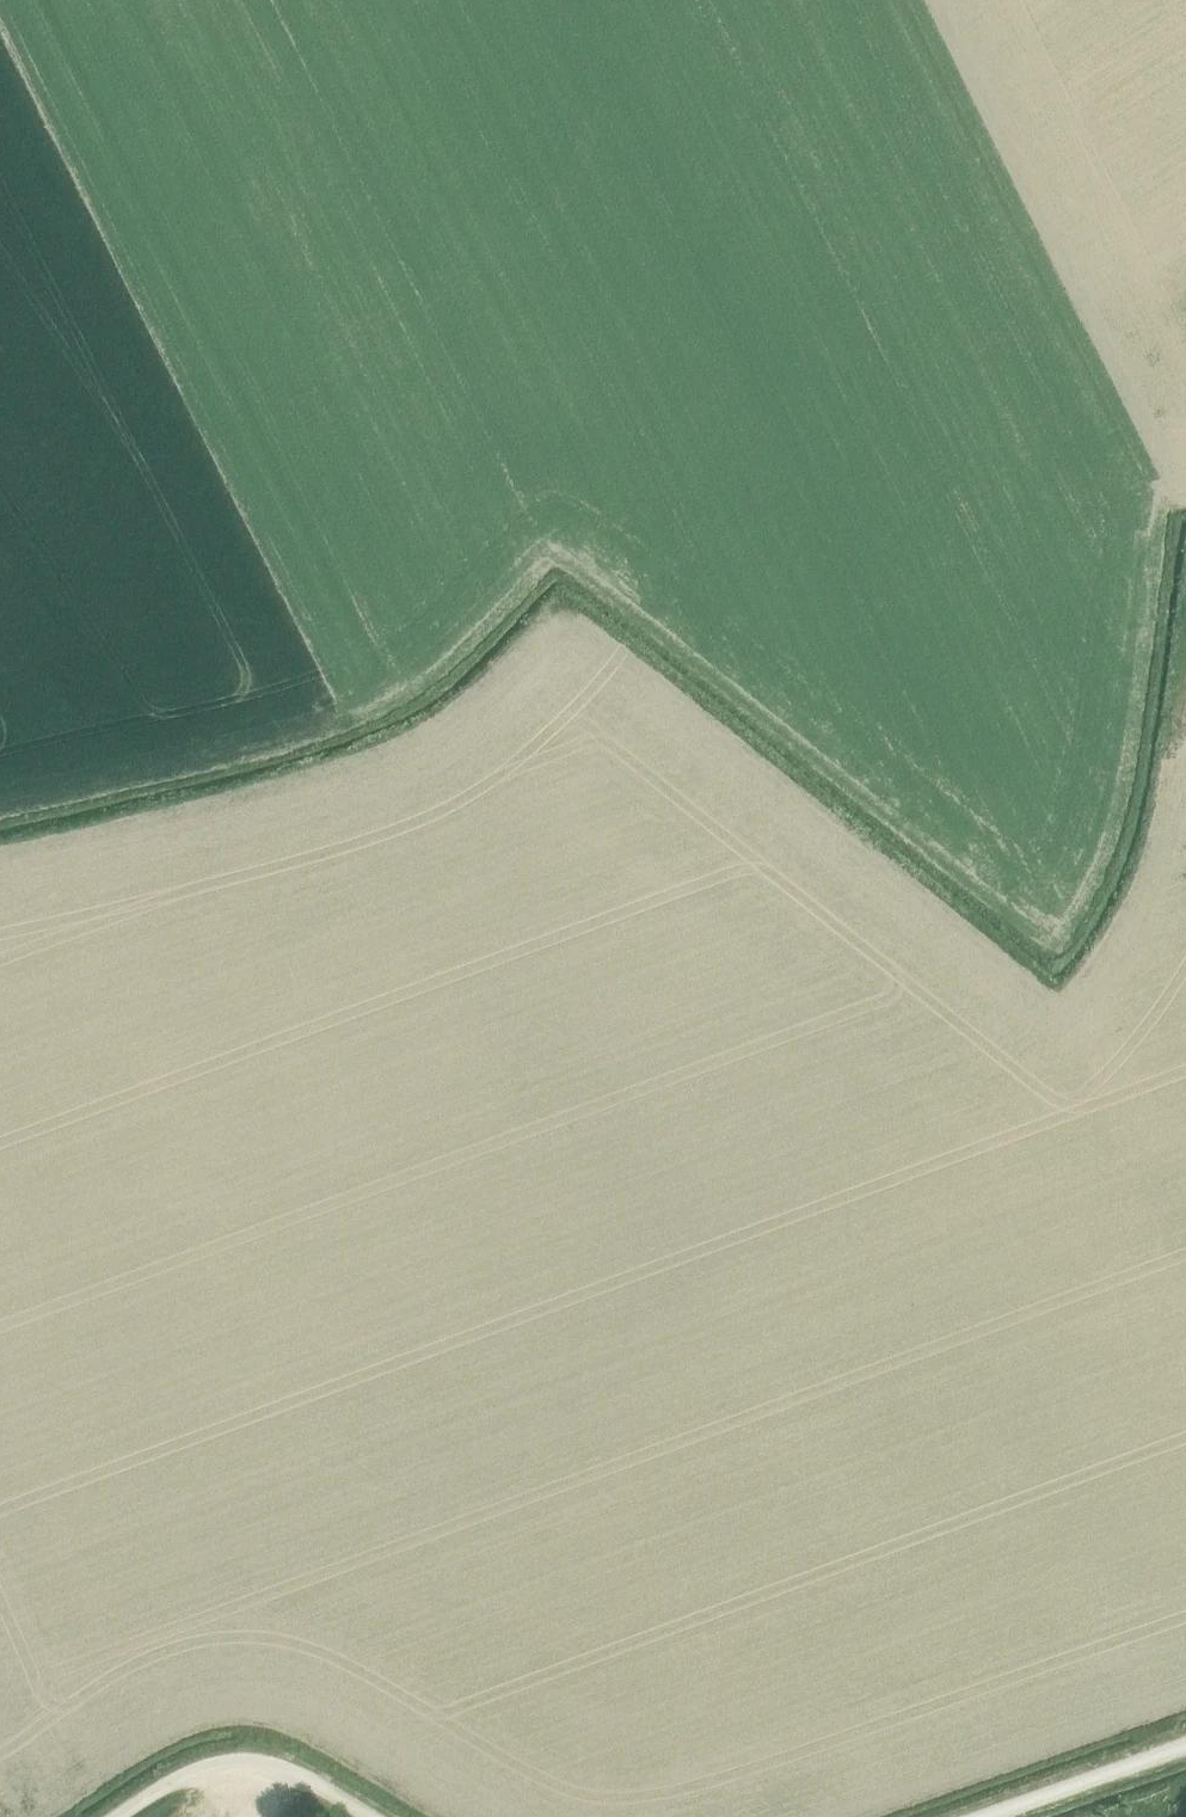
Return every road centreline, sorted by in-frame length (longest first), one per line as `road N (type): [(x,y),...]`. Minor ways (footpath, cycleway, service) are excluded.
road 1 (unclassified): [(115,1816),(190,1772),(232,1762),(297,1775),(368,1816)]
road 2 (unclassified): [(974,1816),(1185,1745)]

